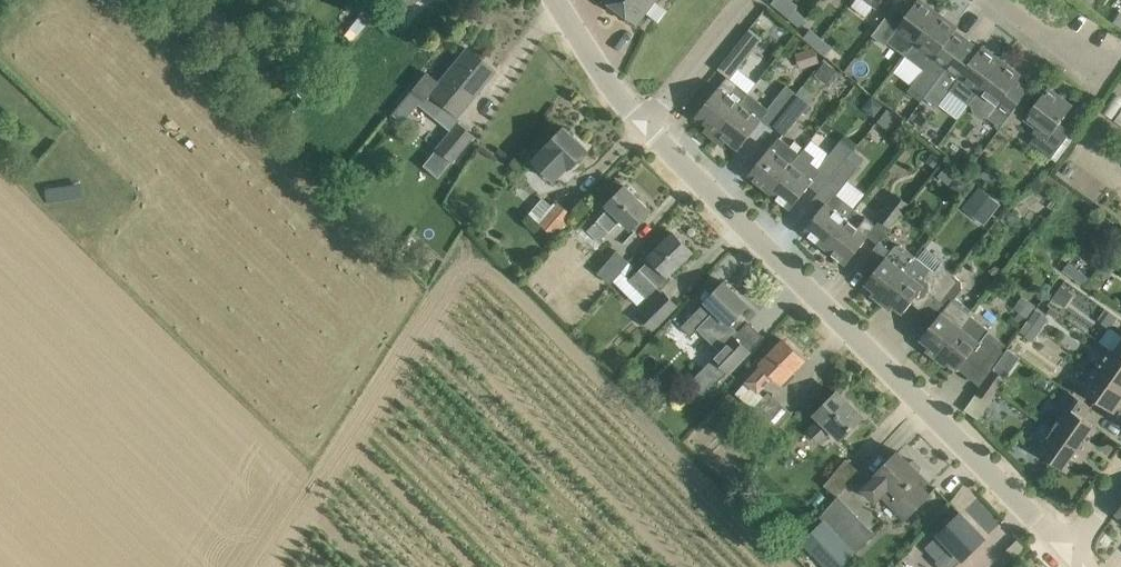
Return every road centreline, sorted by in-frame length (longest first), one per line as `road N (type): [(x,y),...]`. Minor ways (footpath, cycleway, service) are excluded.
road 1 (tertiary): [(1071,555),(644,126)]
road 2 (residential): [(644,126),(745,0)]
road 3 (tertiary): [(644,126),(557,0)]
road 4 (residential): [(1101,75),(1001,0)]

